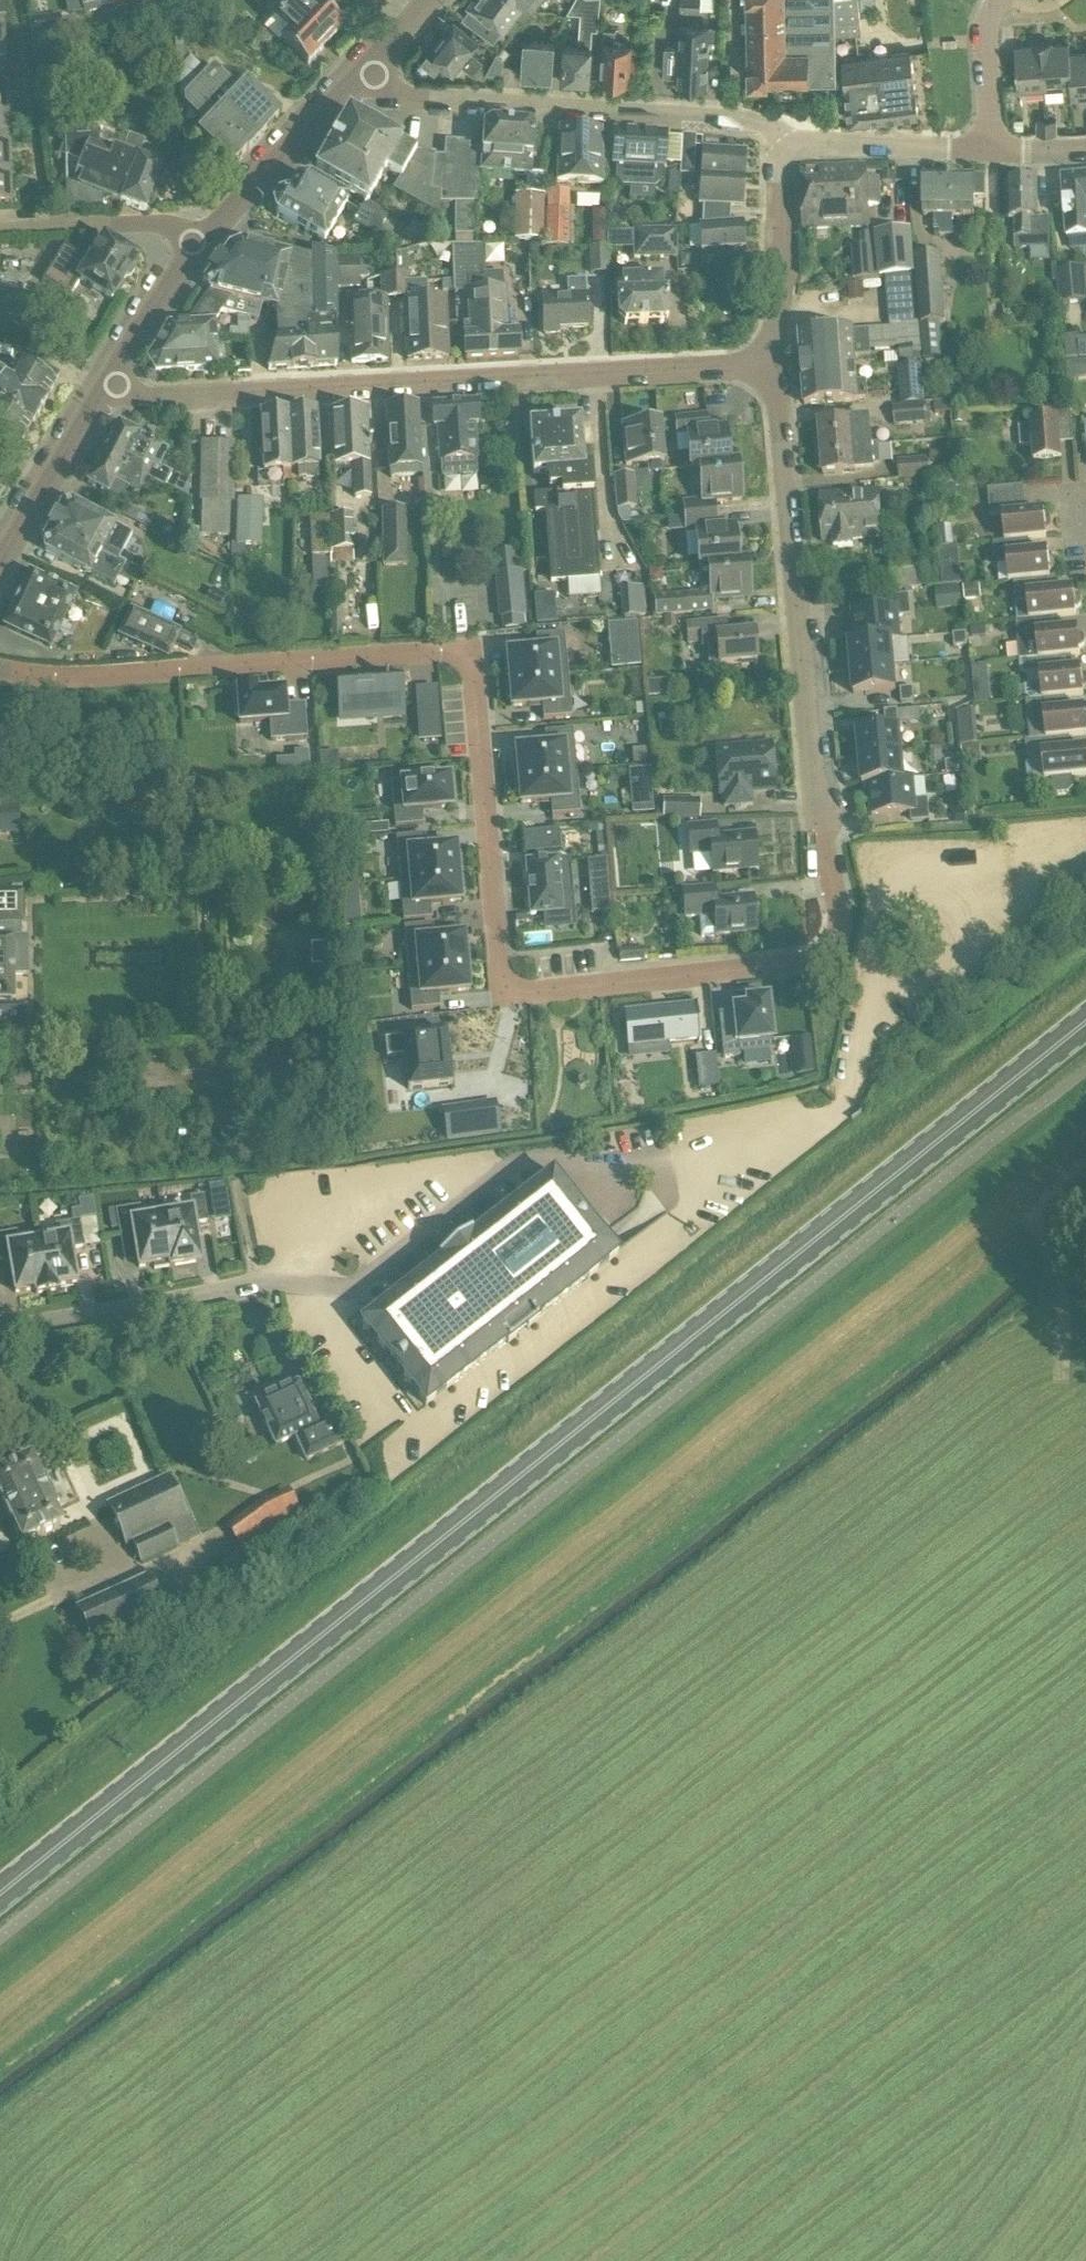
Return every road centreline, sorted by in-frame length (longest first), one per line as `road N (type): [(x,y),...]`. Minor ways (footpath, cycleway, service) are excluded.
road 1 (residential): [(0,670),(38,681),(452,658),(469,664),(480,699),(504,993),(812,960),(830,948),(838,915),(813,797),(775,365)]
road 2 (primary): [(0,1896),(1085,1024)]
road 3 (track): [(0,2044),(1027,1212)]
road 4 (residential): [(109,378),(158,397),(775,365)]
road 5 (residential): [(367,66),(403,98),(763,123),(798,147)]
road 6 (residential): [(260,1285),(0,1329)]
road 7 (track): [(1061,1383),(1064,1270),(1027,1212),(1085,1157)]
road 8 (tertiary): [(199,240),(367,66)]
road 9 (residential): [(775,365),(784,170),(798,147)]
road 10 (tertiary): [(0,566),(109,378)]
road 11 (residential): [(199,240),(163,226),(0,227)]
road 12 (residential): [(993,150),(798,147)]
road 13 (tertiary): [(109,378),(199,240)]
road 14 (residential): [(993,150),(989,25),(1000,0)]

